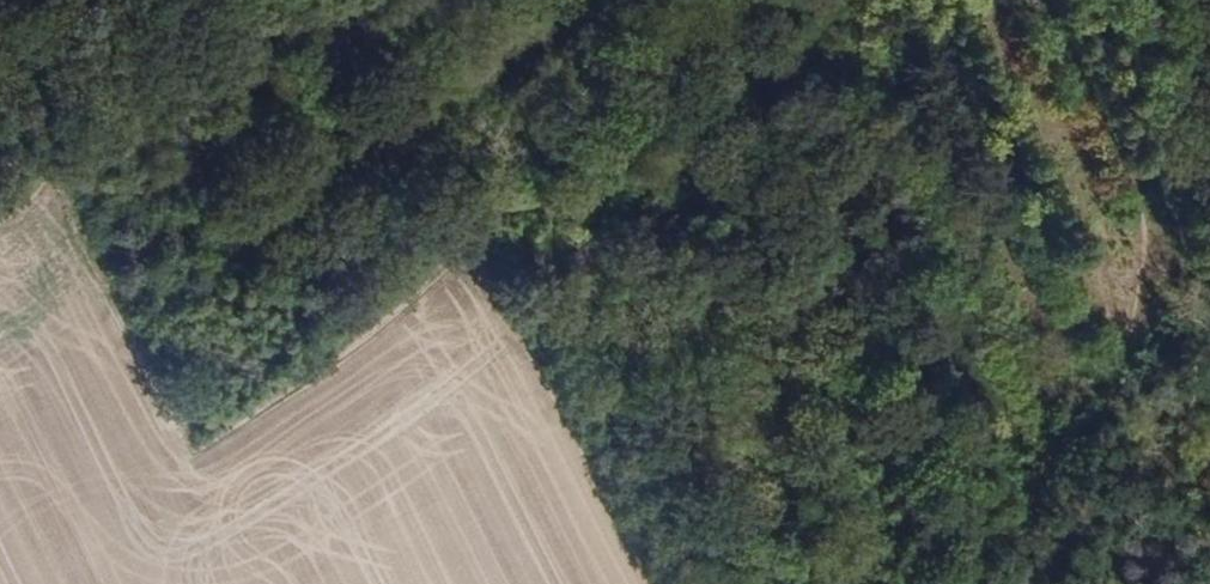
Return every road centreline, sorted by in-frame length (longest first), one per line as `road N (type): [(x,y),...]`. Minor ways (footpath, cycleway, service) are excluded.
road 1 (track): [(831,0),(211,439),(0,42)]
road 2 (track): [(671,583),(490,242)]

